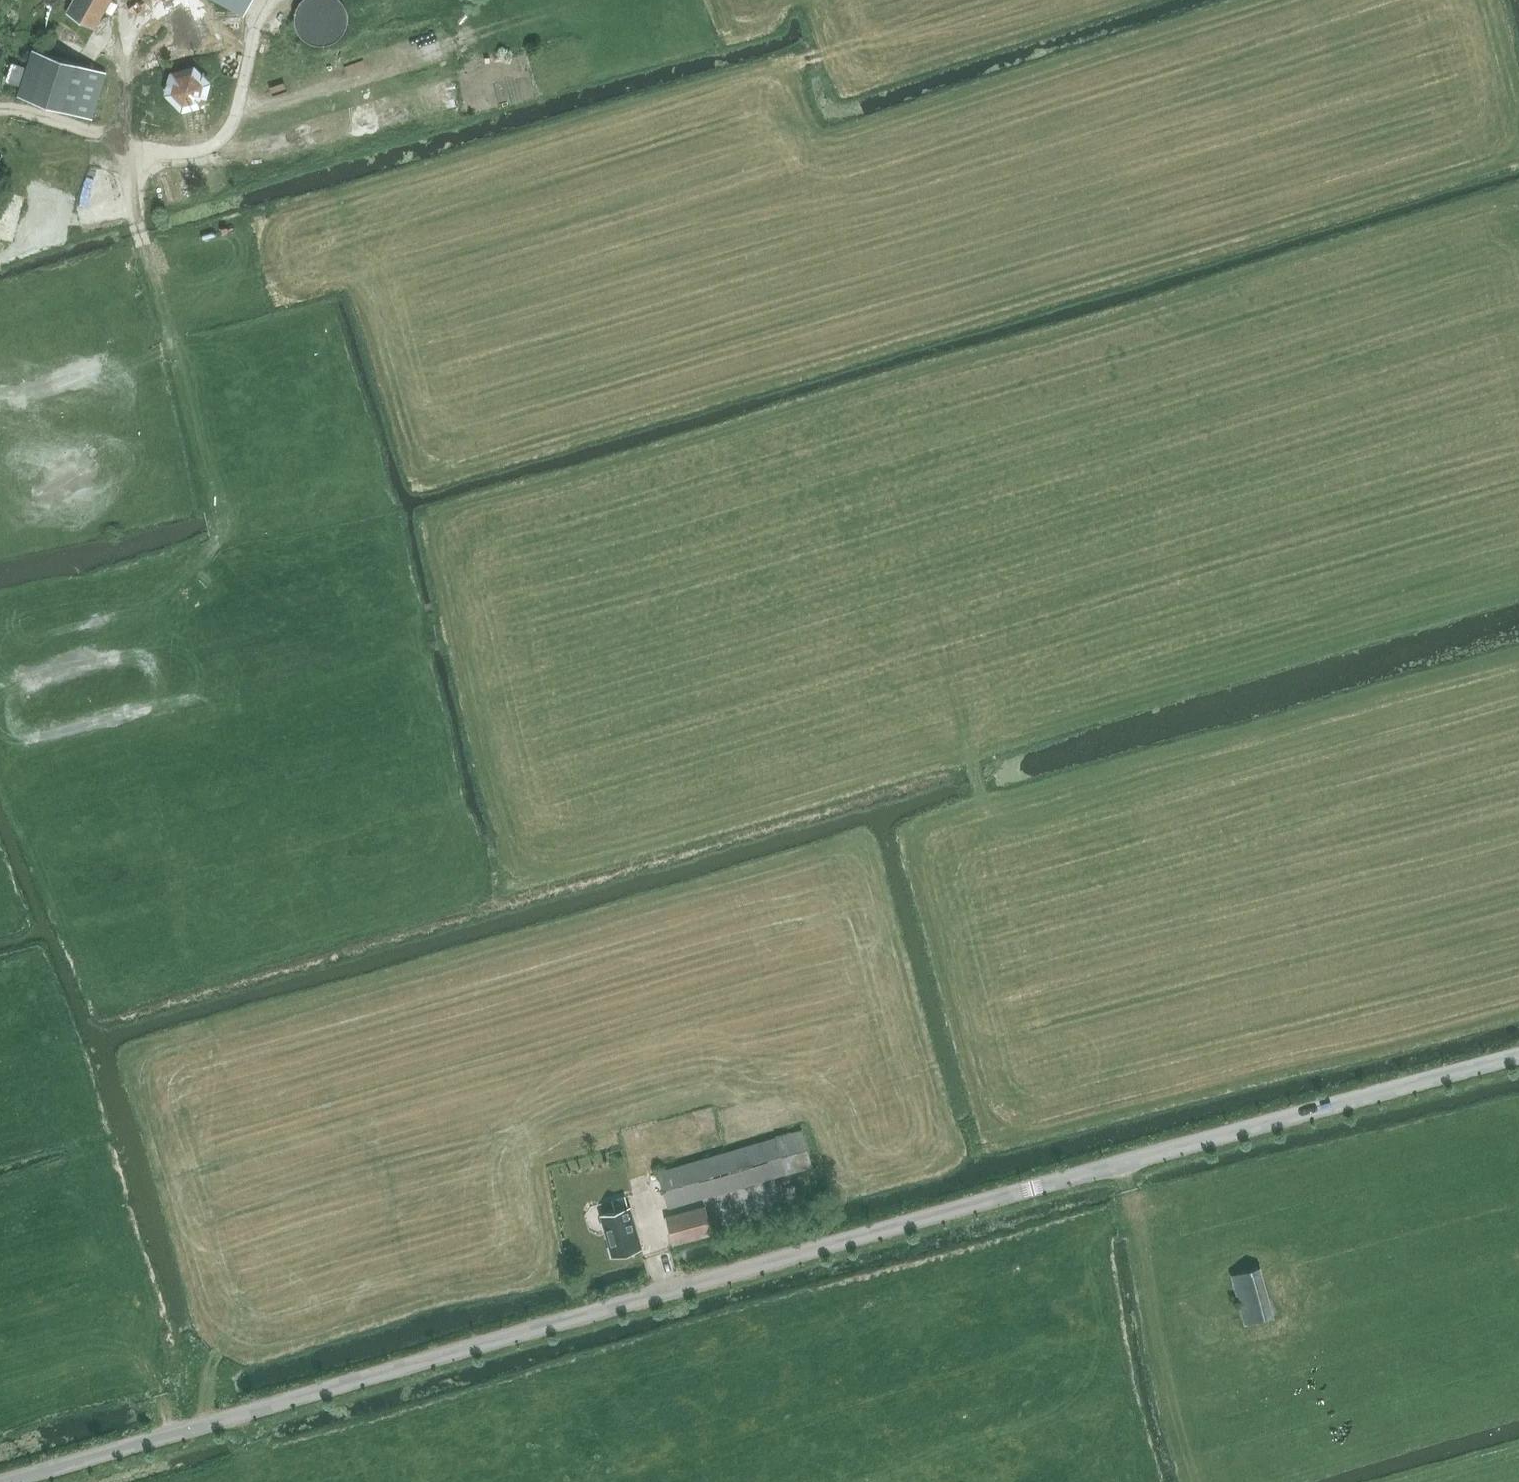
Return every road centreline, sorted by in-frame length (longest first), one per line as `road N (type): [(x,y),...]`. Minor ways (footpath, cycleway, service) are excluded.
road 1 (tertiary): [(1,1481),(1518,1057)]

